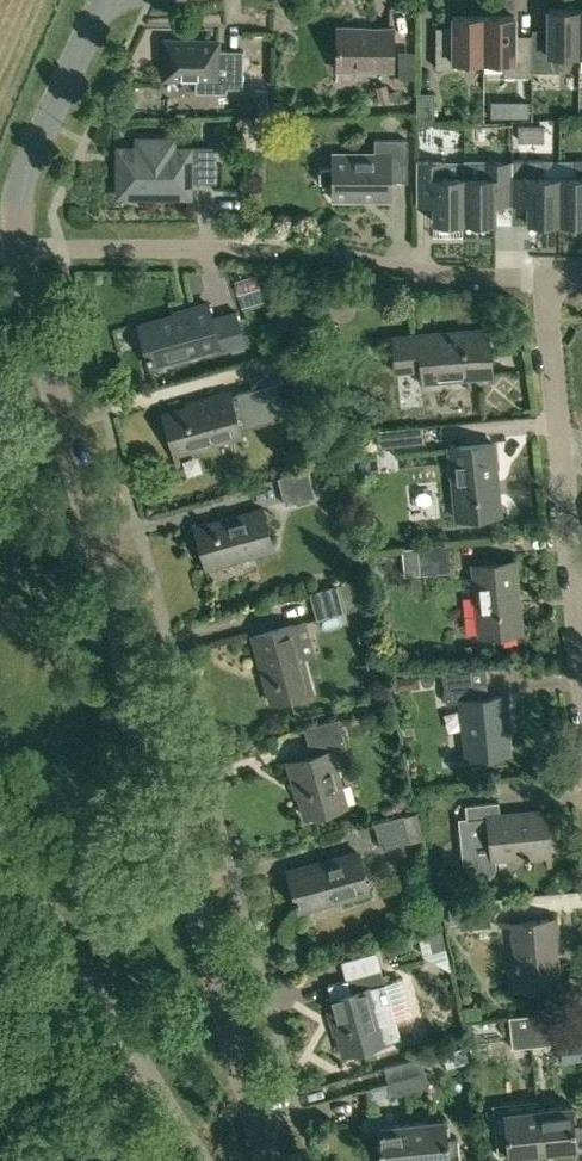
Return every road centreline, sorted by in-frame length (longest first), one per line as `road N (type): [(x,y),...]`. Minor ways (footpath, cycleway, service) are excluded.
road 1 (unclassified): [(268,1160),(20,248)]
road 2 (residential): [(546,280),(280,250),(20,248)]
road 3 (residential): [(203,1160),(0,832)]
road 4 (residential): [(581,662),(546,280)]
road 5 (unclassified): [(20,248),(23,179),(113,0)]

